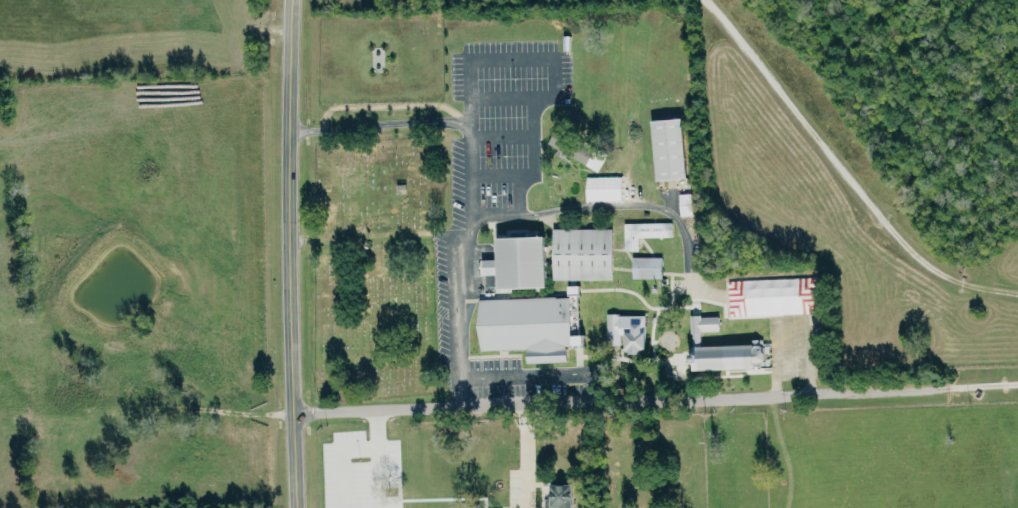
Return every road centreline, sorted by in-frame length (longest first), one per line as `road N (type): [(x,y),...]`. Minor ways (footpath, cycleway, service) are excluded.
road 1 (residential): [(291,409),(666,403),(1017,381)]
road 2 (secondary): [(294,507),(292,0)]

